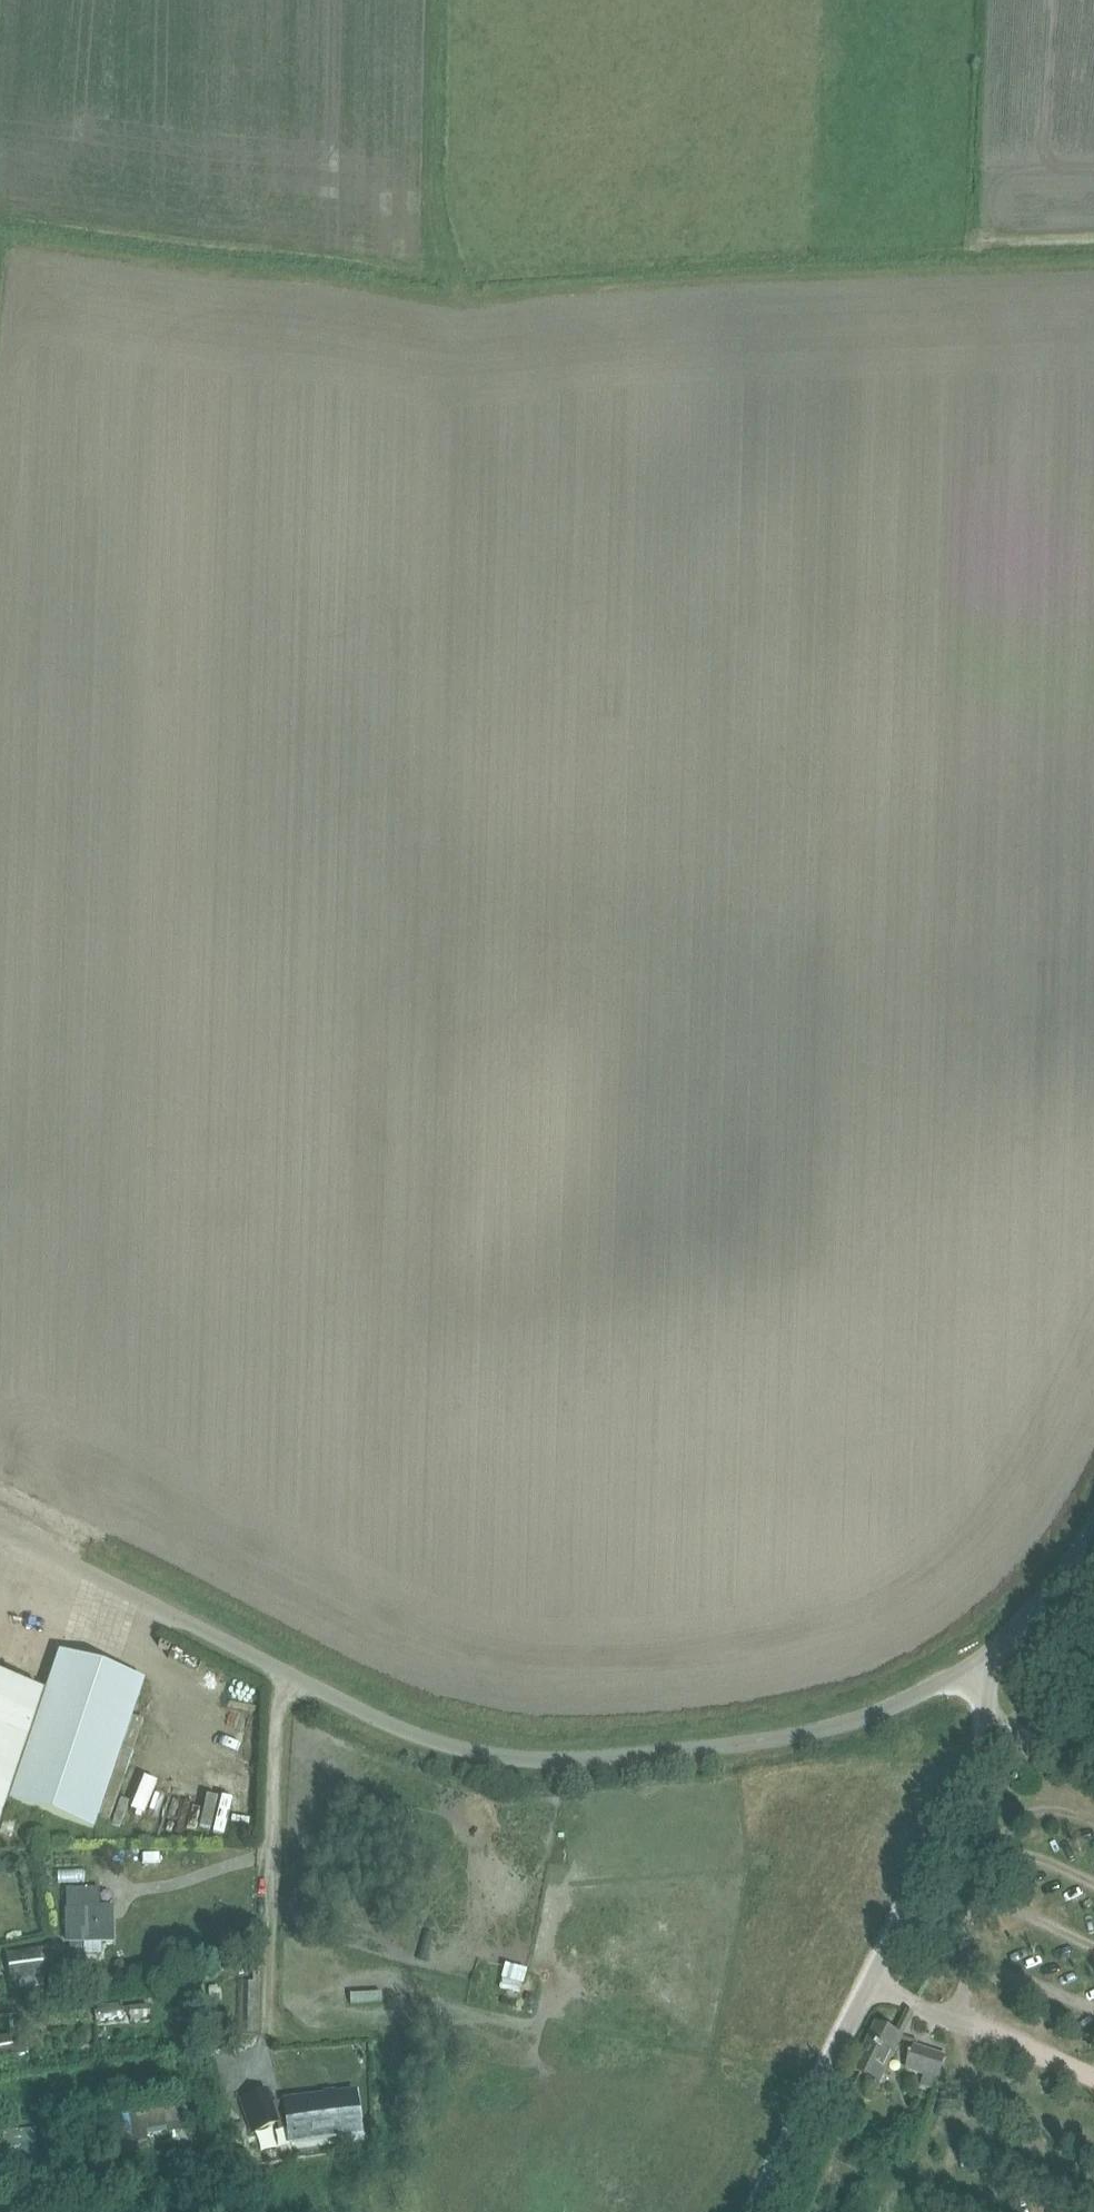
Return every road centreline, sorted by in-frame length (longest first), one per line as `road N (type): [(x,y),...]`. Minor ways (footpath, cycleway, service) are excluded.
road 1 (unclassified): [(978,1675),(897,1709),(783,1739),(614,1762),(504,1762),(400,1728),(0,1527)]
road 2 (unclassified): [(754,2211),(985,1749),(989,1695),(978,1675)]
road 3 (track): [(953,2020),(968,1988),(970,1955),(1047,1798),(1093,1821)]
road 4 (unclassified): [(978,1675),(1041,1605),(1093,1524)]

